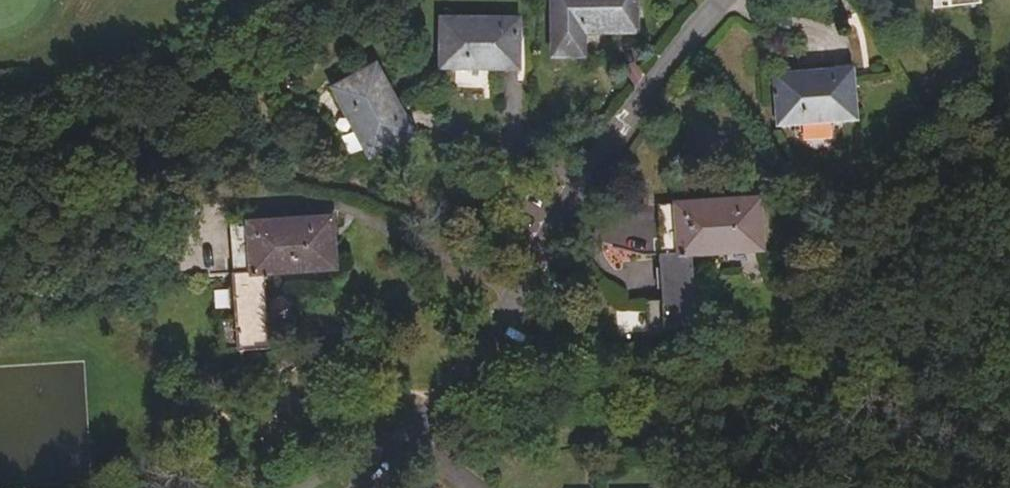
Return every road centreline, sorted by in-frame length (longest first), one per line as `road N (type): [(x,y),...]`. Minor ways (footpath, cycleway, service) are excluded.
road 1 (residential): [(723,0),(593,169),(491,335),(396,447),(332,487)]
road 2 (residential): [(0,176),(117,137),(369,0)]

